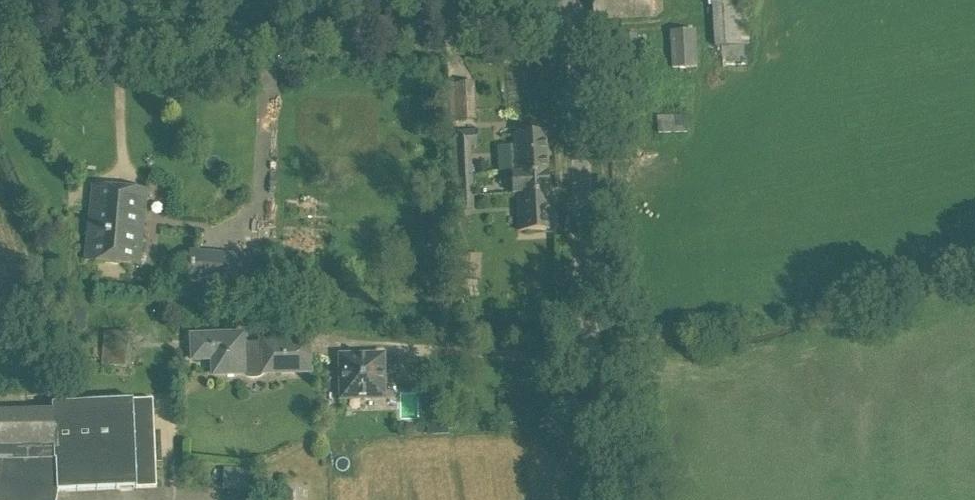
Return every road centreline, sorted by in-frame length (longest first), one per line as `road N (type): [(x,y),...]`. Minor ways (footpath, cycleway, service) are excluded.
road 1 (unclassified): [(575,24),(0,57)]
road 2 (unclassified): [(630,499),(589,319),(575,24)]

